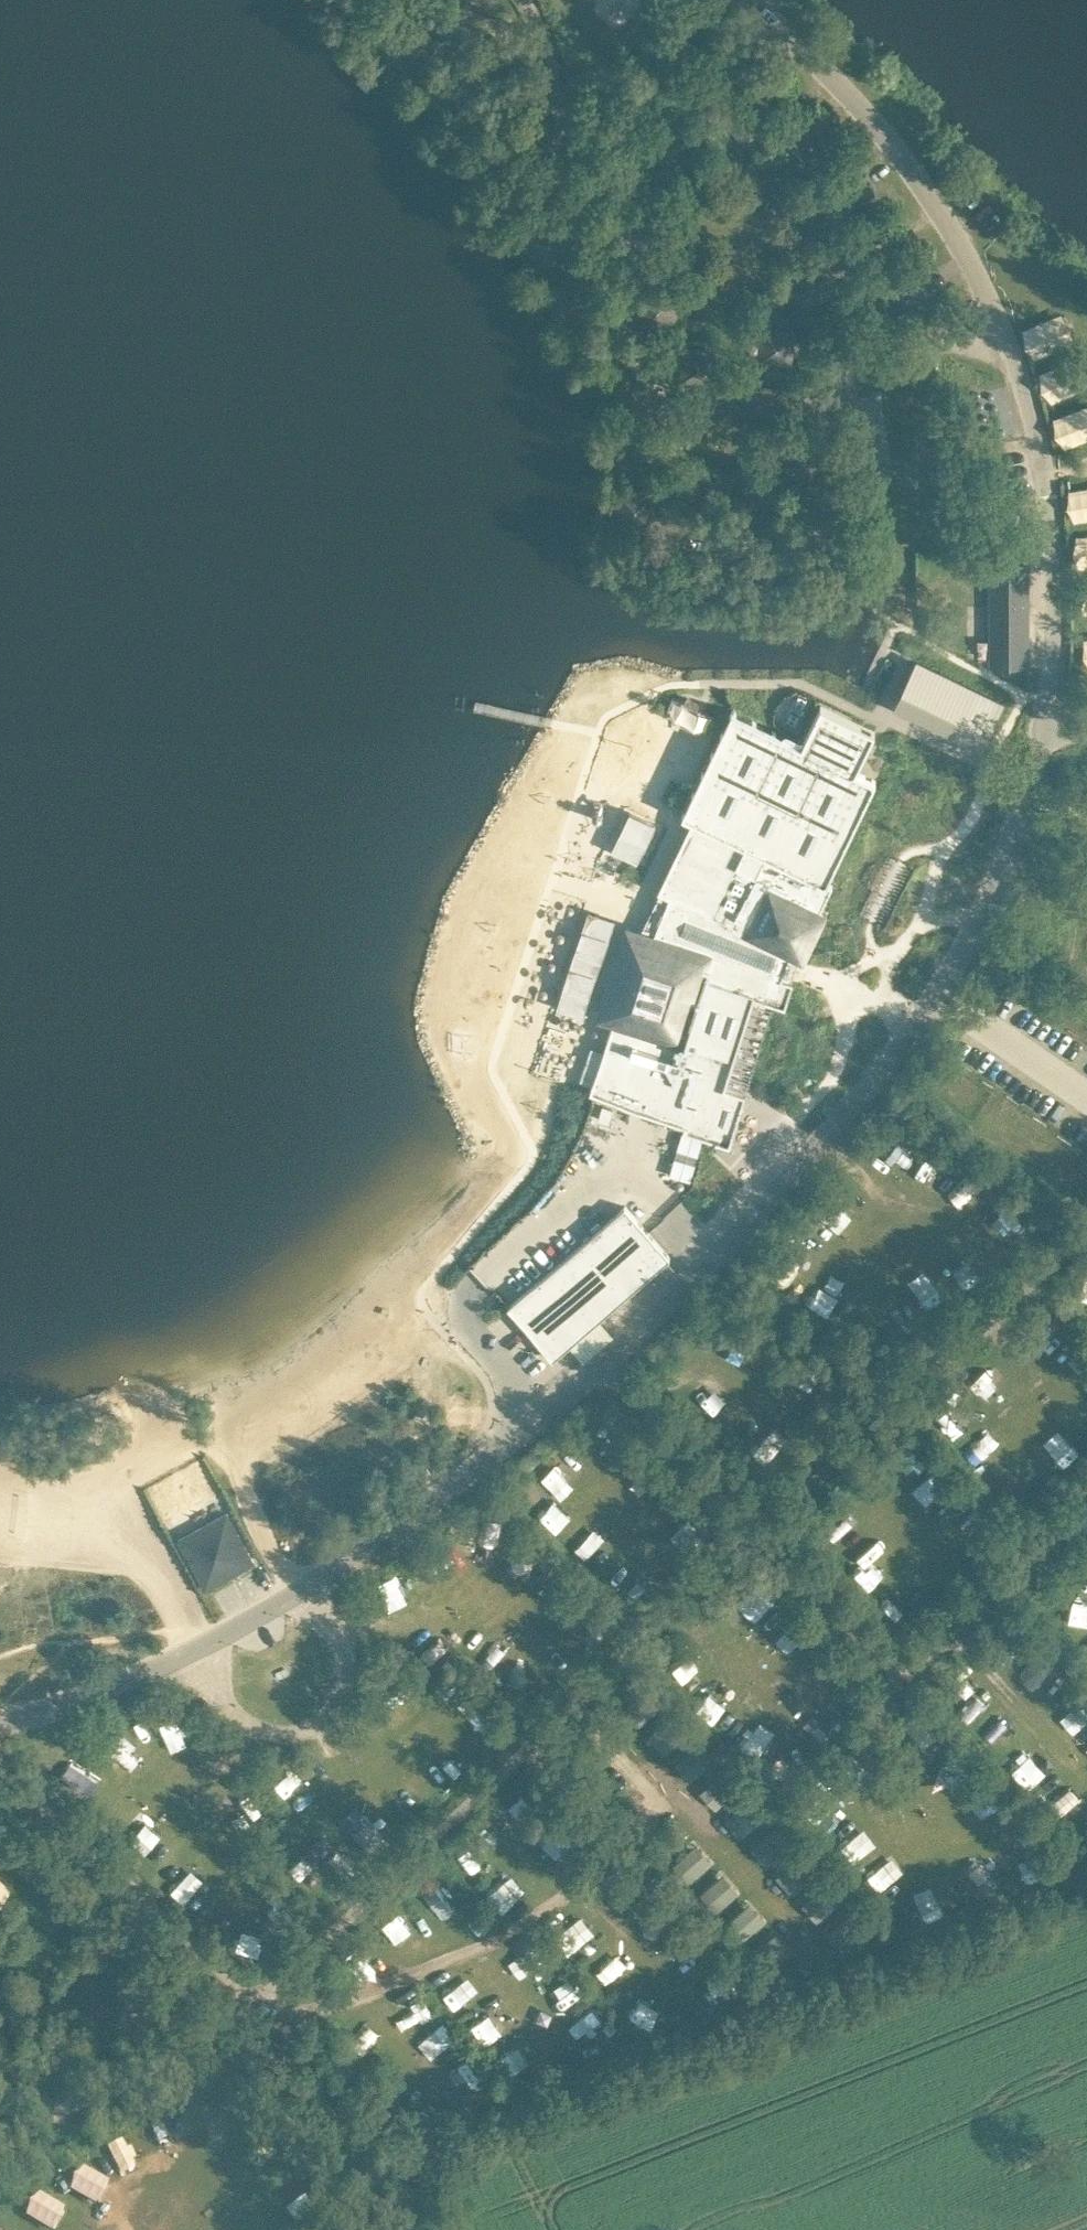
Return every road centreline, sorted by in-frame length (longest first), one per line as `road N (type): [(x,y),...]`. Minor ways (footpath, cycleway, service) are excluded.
road 1 (unclassified): [(0,1723),(195,1646),(324,1577),(591,1372),(937,993),(1028,779),(1052,697),(1059,564),(1050,446),(1012,328),(974,255),(873,121),(747,0)]
road 2 (track): [(1012,328),(856,352),(841,382),(854,450),(842,490),(775,544),(701,519)]
road 3 (track): [(579,118),(563,142),(577,160),(581,194),(608,226),(631,335),(701,519)]
road 4 (track): [(195,1646),(250,1727),(305,1730),(342,1703),(345,1663),(324,1577)]
road 5 (track): [(579,118),(669,59),(717,46),(767,18)]
road 6 (track): [(537,0),(579,118)]

